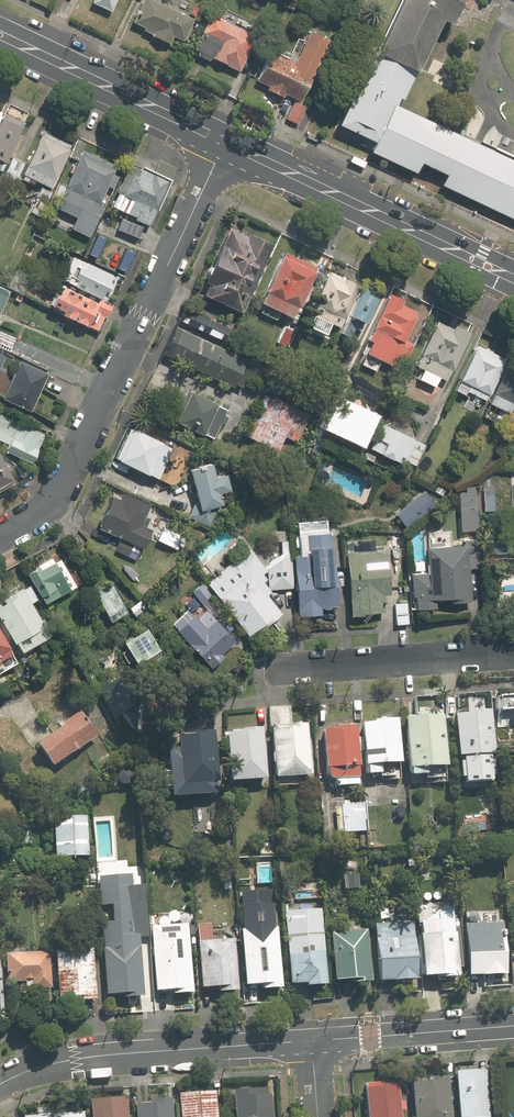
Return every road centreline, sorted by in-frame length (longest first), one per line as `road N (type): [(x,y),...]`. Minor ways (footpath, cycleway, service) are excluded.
road 1 (residential): [(225,141),(61,492),(0,531)]
road 2 (secondary): [(513,278),(225,141)]
road 3 (residential): [(312,1040),(76,1058),(0,1084)]
road 4 (secondary): [(225,141),(0,34)]
road 5 (residential): [(279,669),(513,652)]
road 6 (tertiary): [(513,1025),(312,1040)]

